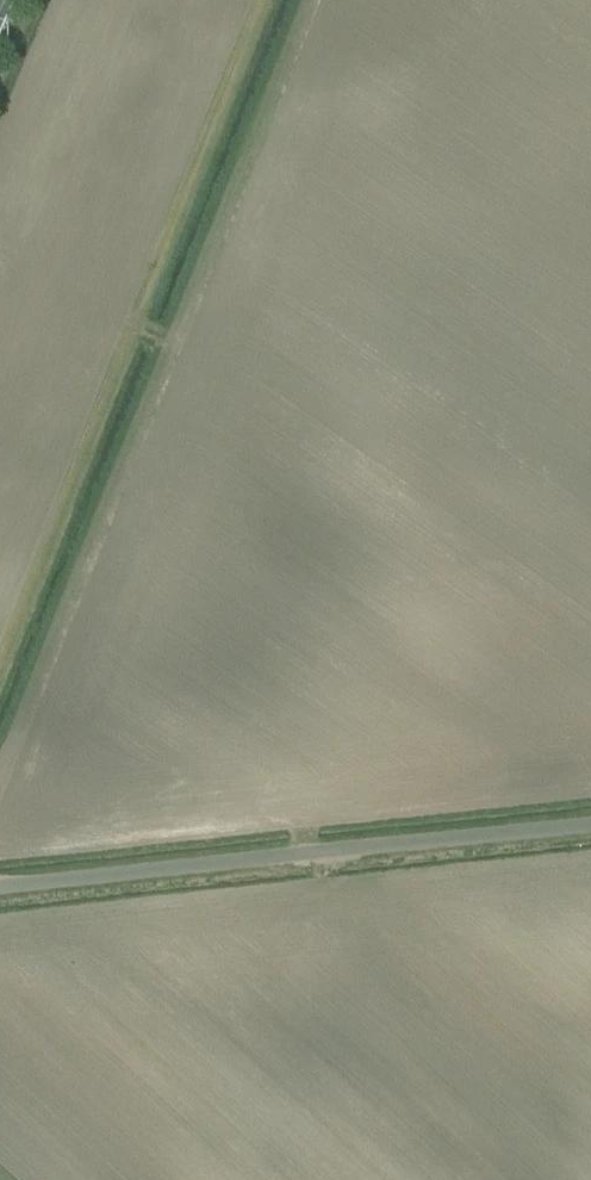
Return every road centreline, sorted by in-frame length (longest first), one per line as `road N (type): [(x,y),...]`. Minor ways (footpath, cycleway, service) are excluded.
road 1 (unclassified): [(590,823),(0,883)]

